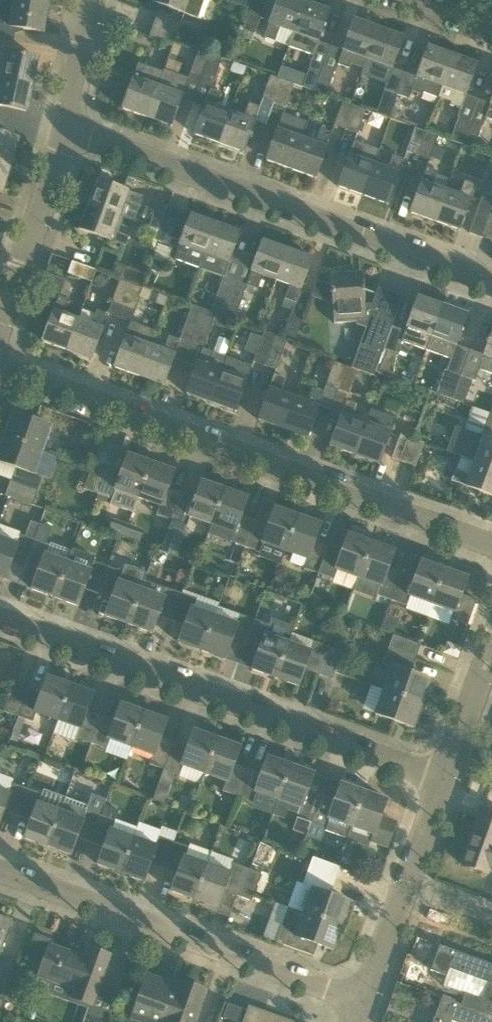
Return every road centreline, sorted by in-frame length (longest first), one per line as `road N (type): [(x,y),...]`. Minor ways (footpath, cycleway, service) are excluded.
road 1 (residential): [(491,552),(0,372)]
road 2 (residential): [(437,785),(0,621)]
road 3 (residential): [(491,285),(54,128)]
road 4 (residential): [(357,1003),(0,869)]
road 5 (residential): [(0,300),(54,128)]
road 6 (residential): [(437,785),(487,647)]
road 7 (residential): [(54,128),(93,0)]
road 8 (residential): [(357,1003),(399,887)]

